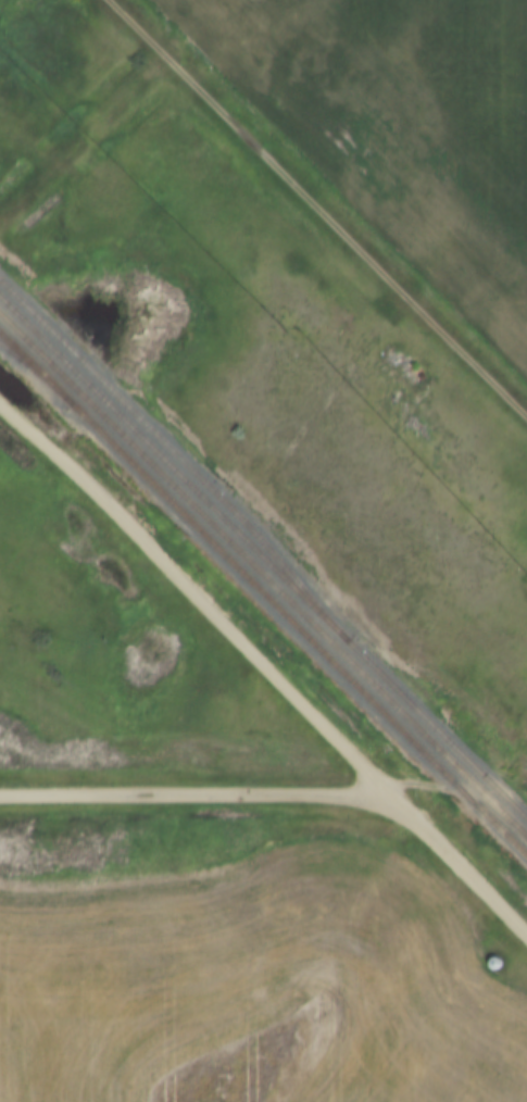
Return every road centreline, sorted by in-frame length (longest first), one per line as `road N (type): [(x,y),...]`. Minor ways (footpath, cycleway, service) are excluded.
road 1 (track): [(406,300),(290,462),(281,490),(288,515),(526,768)]
road 2 (track): [(526,419),(104,0)]
road 3 (track): [(379,789),(403,780),(526,790)]

